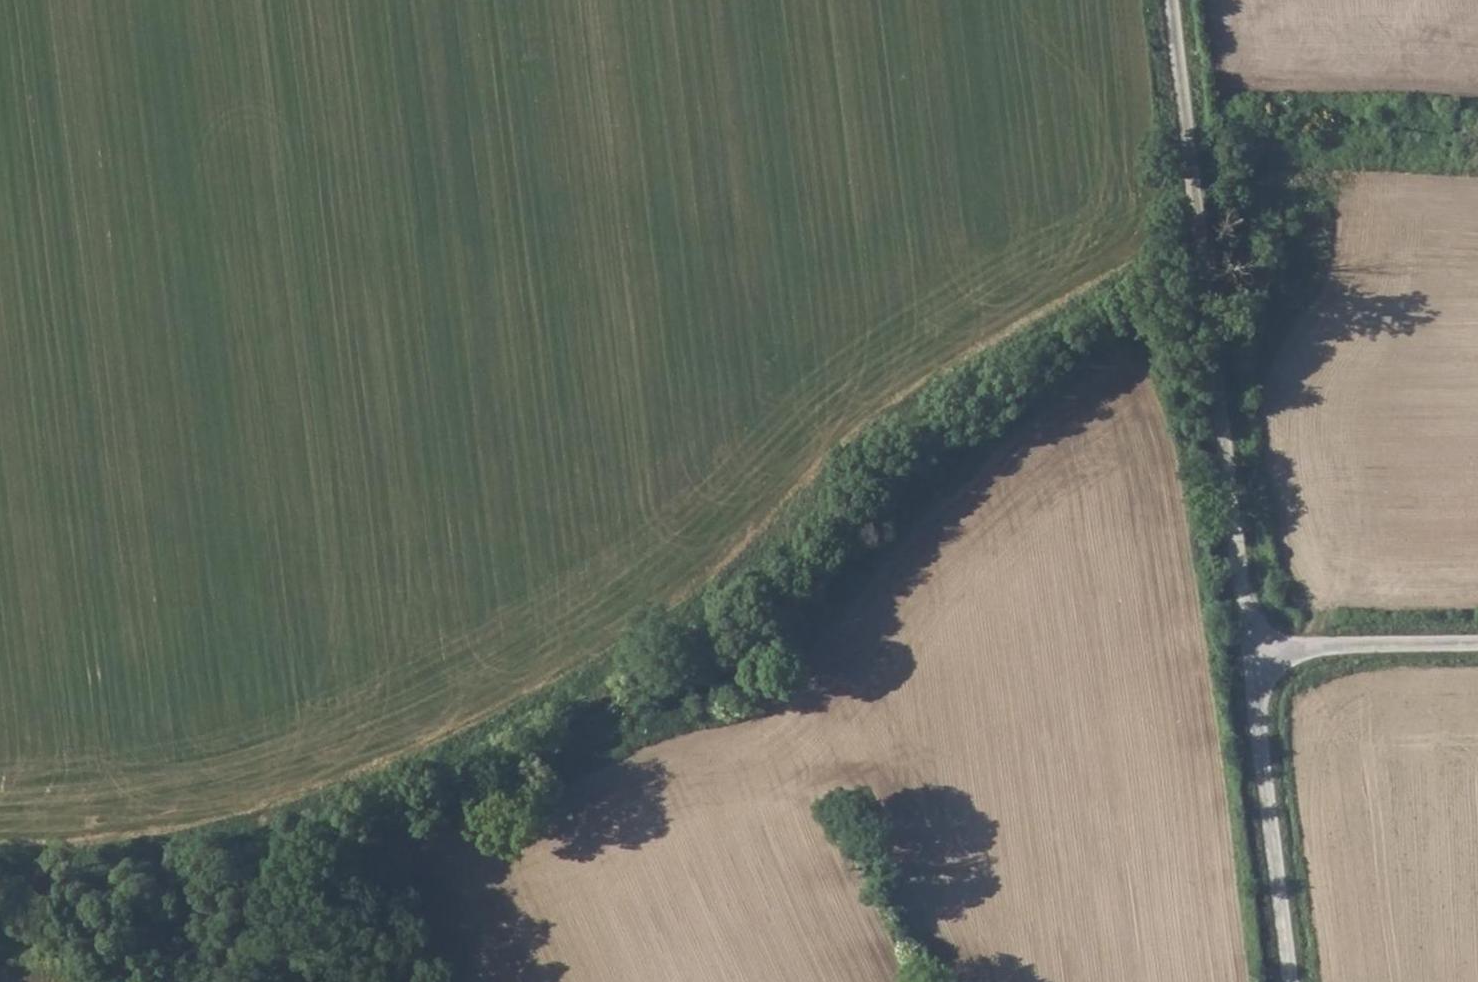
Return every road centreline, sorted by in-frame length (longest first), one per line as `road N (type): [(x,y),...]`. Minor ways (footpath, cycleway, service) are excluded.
road 1 (unclassified): [(1260,659),(1229,488),(1173,0)]
road 2 (unclassified): [(1293,981),(1260,659)]
road 3 (unclassified): [(1260,659),(1477,647)]

